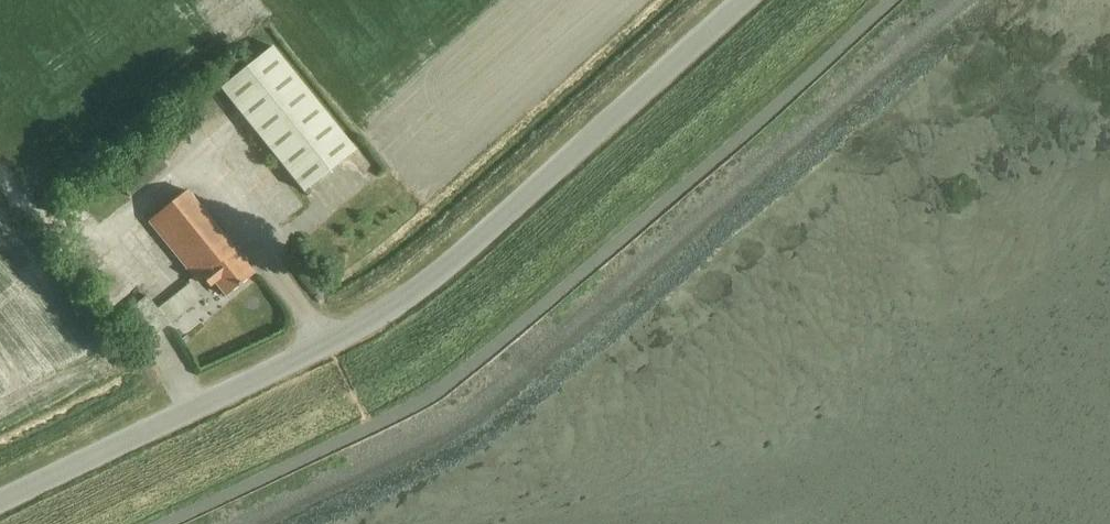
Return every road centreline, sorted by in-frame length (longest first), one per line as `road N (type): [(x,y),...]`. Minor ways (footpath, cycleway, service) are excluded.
road 1 (unclassified): [(0,499),(328,348),(446,271),(746,0)]
road 2 (unclassified): [(187,523),(416,416),(523,344),(895,0)]

